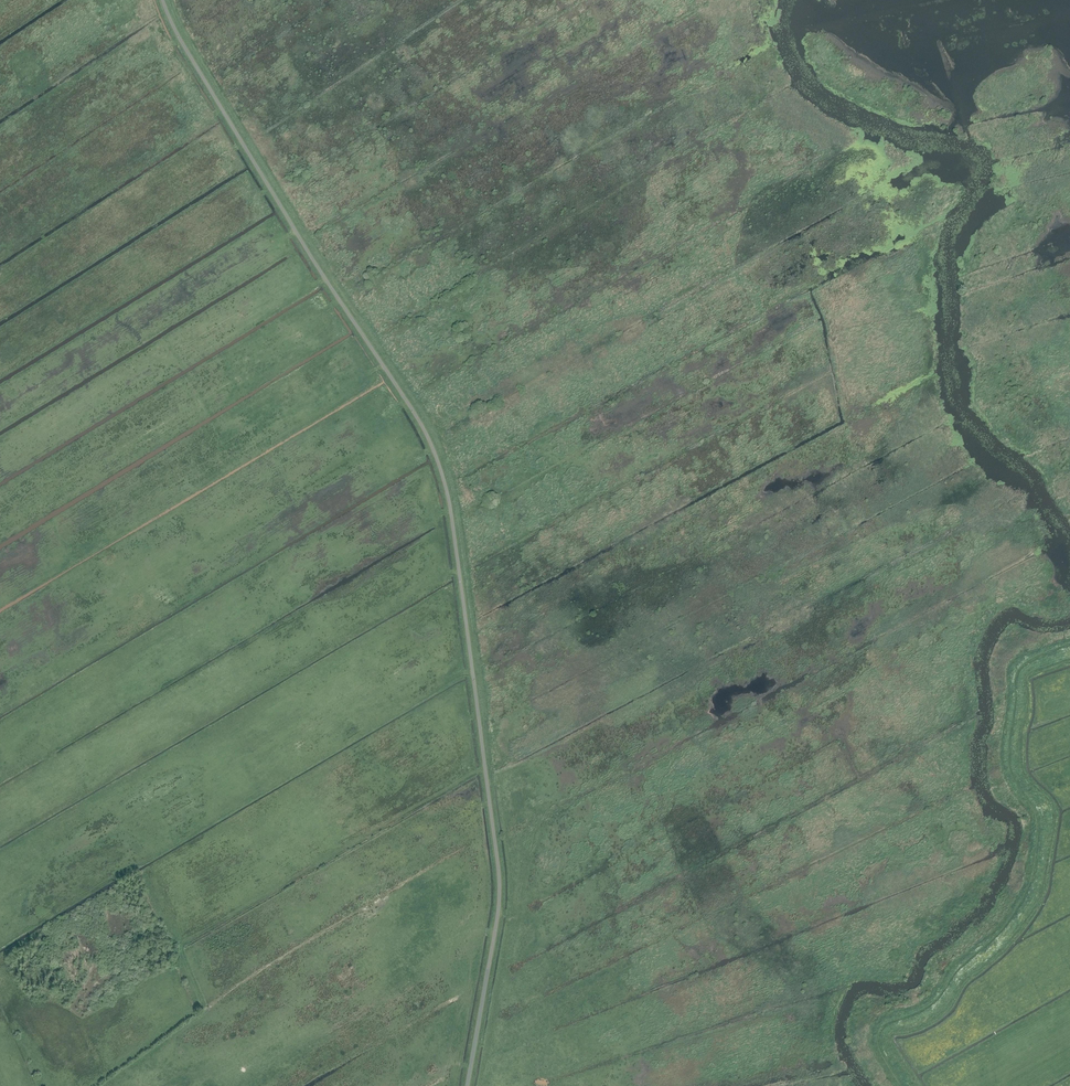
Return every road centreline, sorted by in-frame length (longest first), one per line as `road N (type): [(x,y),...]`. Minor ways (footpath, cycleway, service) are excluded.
road 1 (unclassified): [(468,1085),(499,884),(443,475),(423,427),(319,270),(163,0)]

